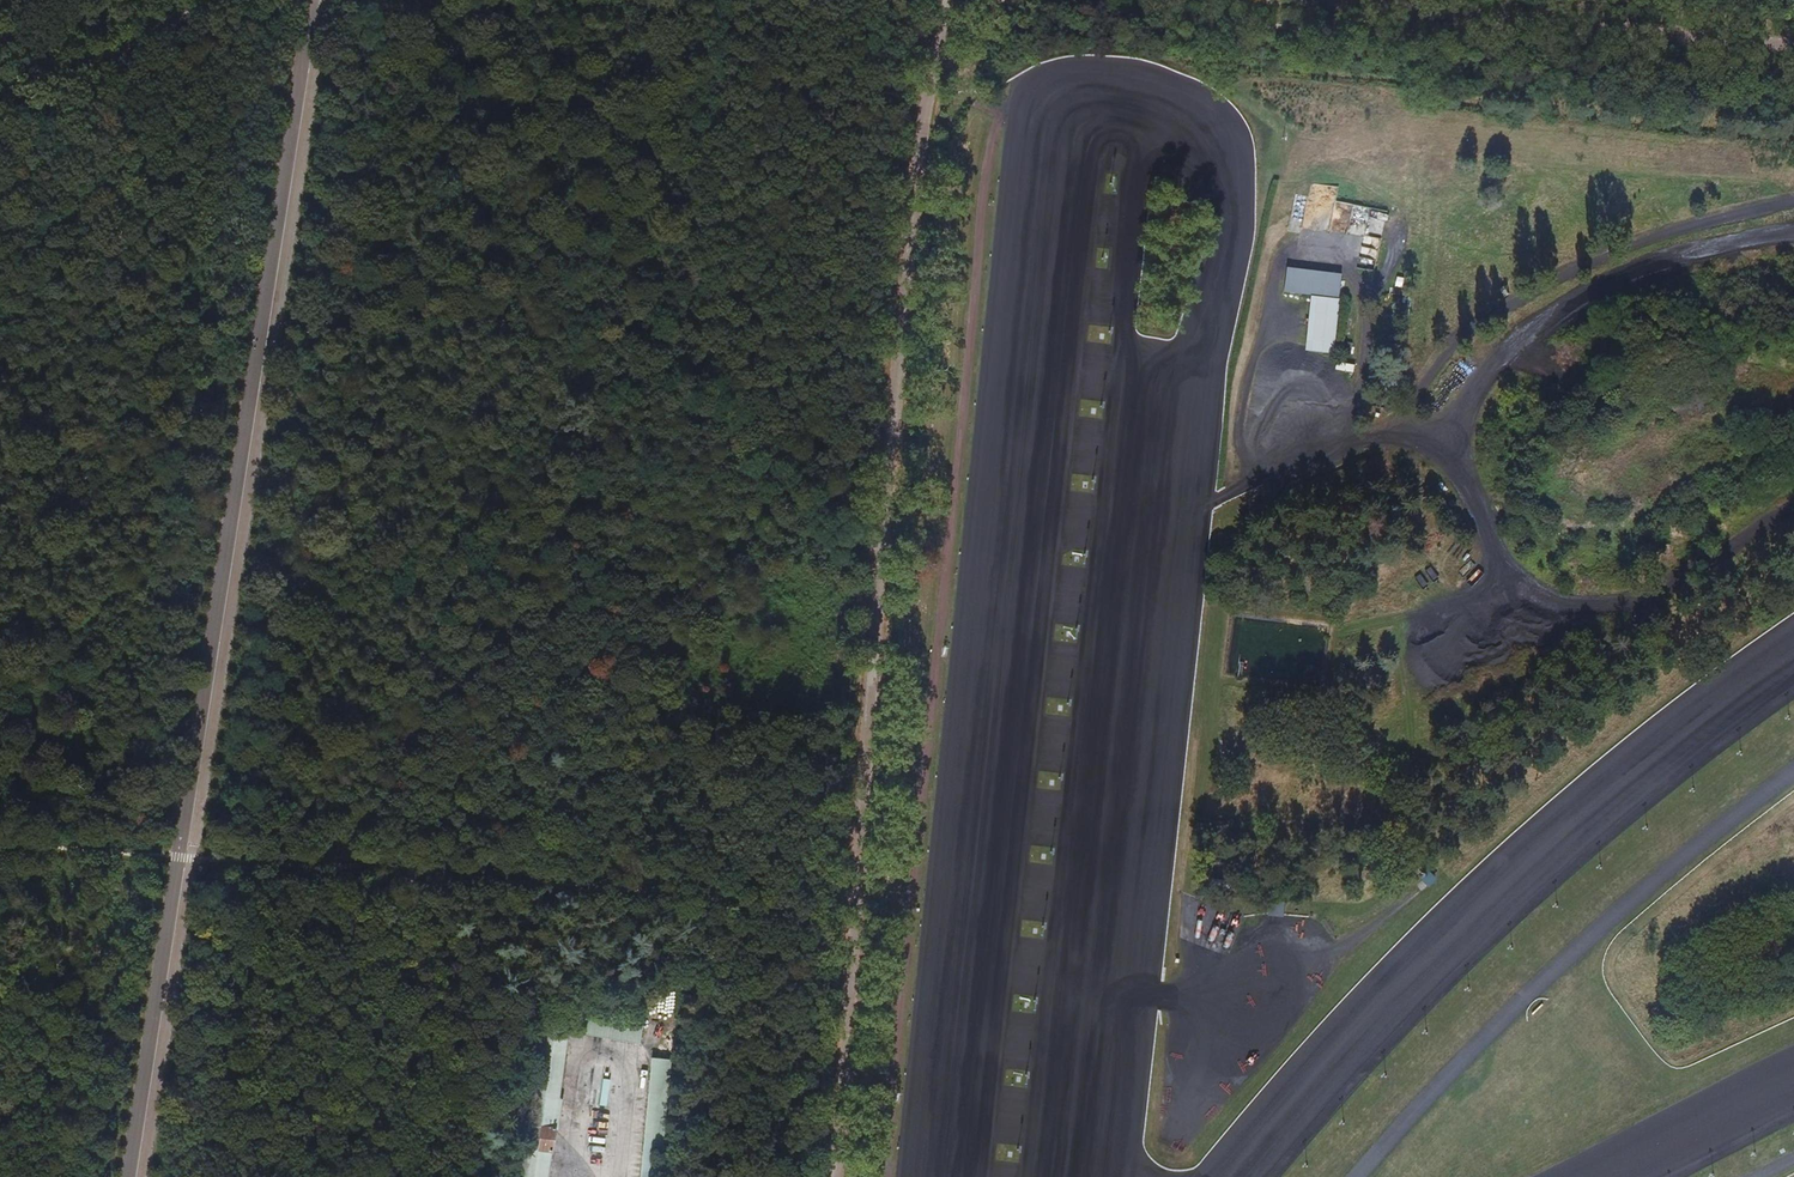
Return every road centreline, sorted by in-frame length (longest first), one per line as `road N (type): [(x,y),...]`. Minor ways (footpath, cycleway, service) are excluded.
road 1 (track): [(411,882),(857,920)]
road 2 (track): [(0,843),(364,878)]
road 3 (track): [(411,882),(378,1176)]
road 4 (track): [(121,0),(0,64)]

